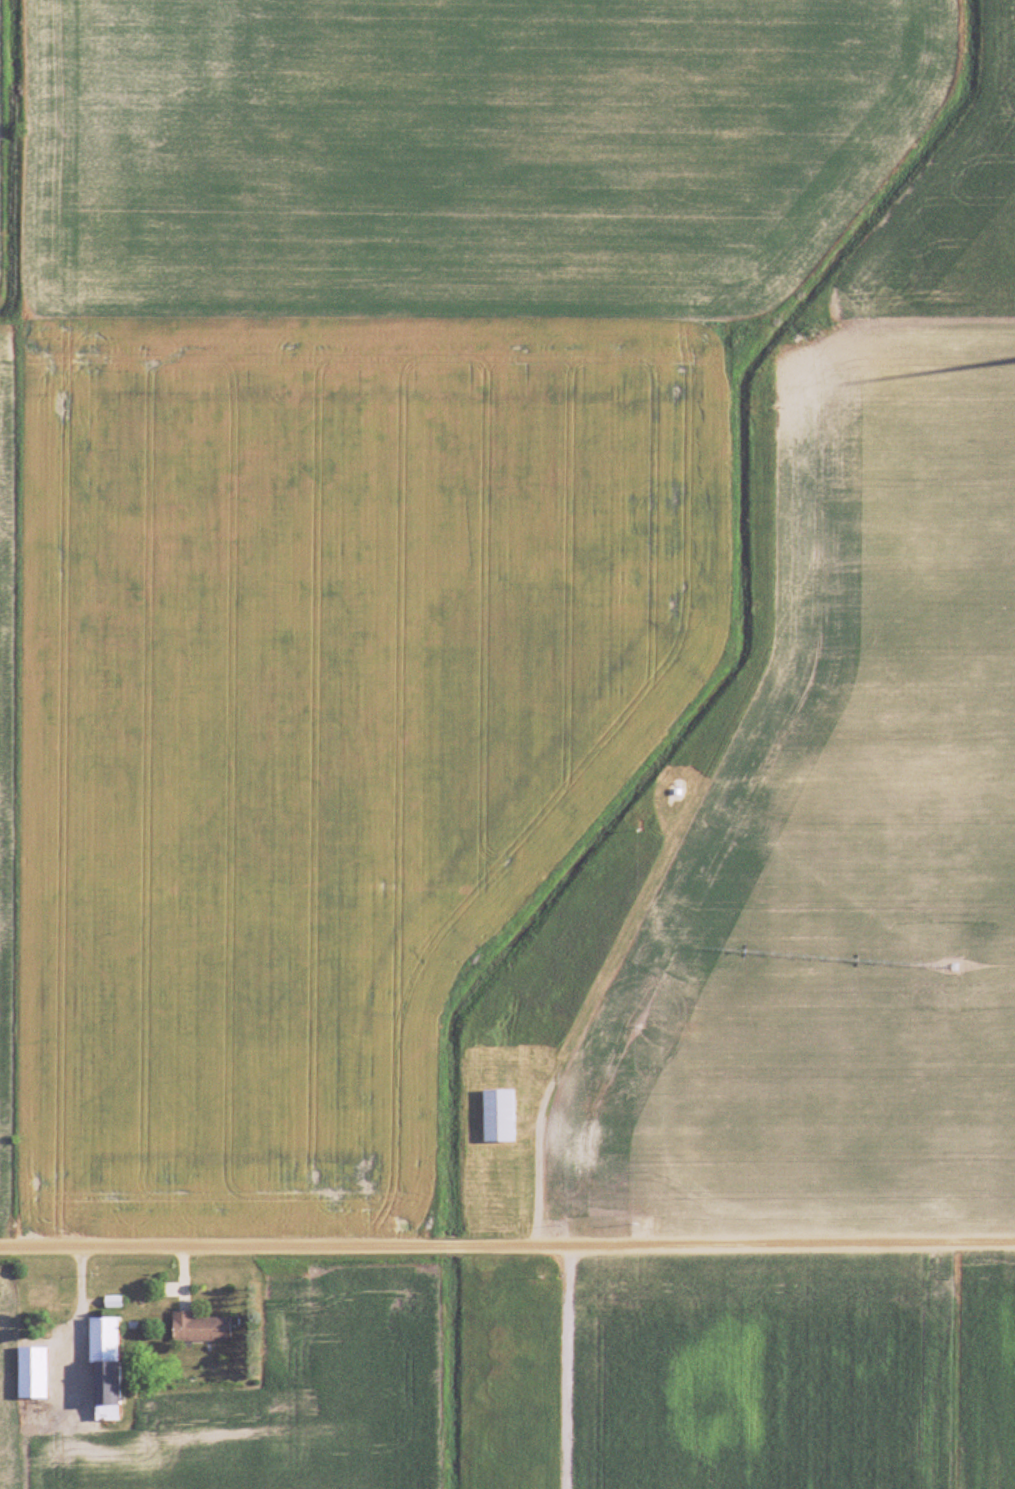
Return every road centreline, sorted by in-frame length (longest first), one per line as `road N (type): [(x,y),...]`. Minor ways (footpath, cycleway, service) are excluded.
road 1 (residential): [(0,1251),(1014,1247)]

